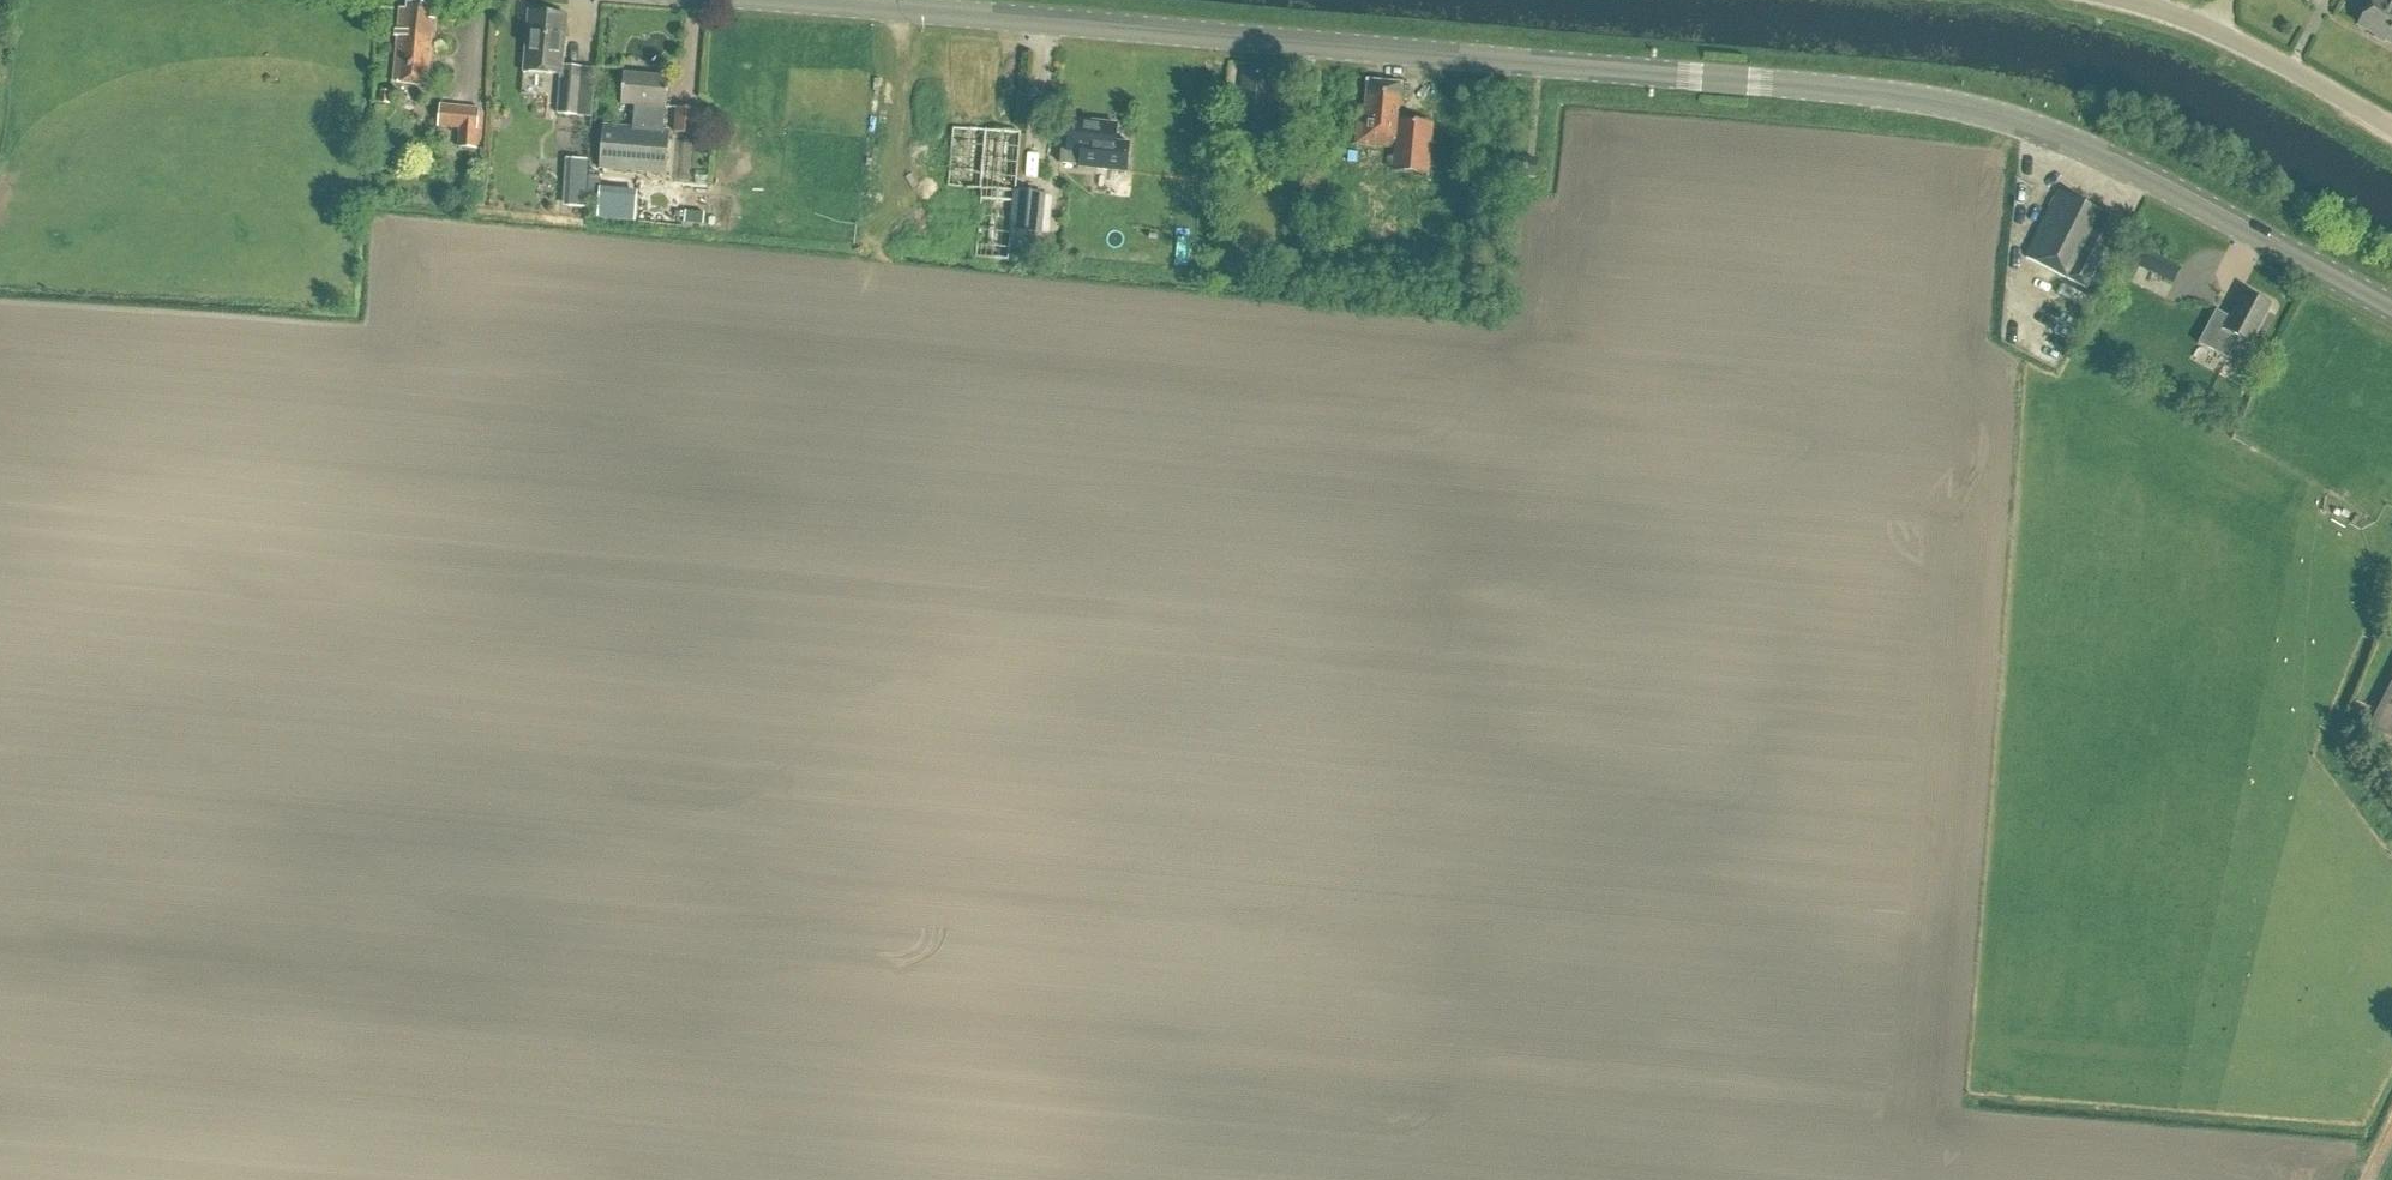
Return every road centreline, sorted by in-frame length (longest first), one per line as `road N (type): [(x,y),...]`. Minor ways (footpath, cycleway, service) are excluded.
road 1 (secondary): [(2391,309),(2102,158),(2014,120),(1945,105),(793,0)]
road 2 (unclassified): [(2391,129),(2262,55),(2114,0)]

